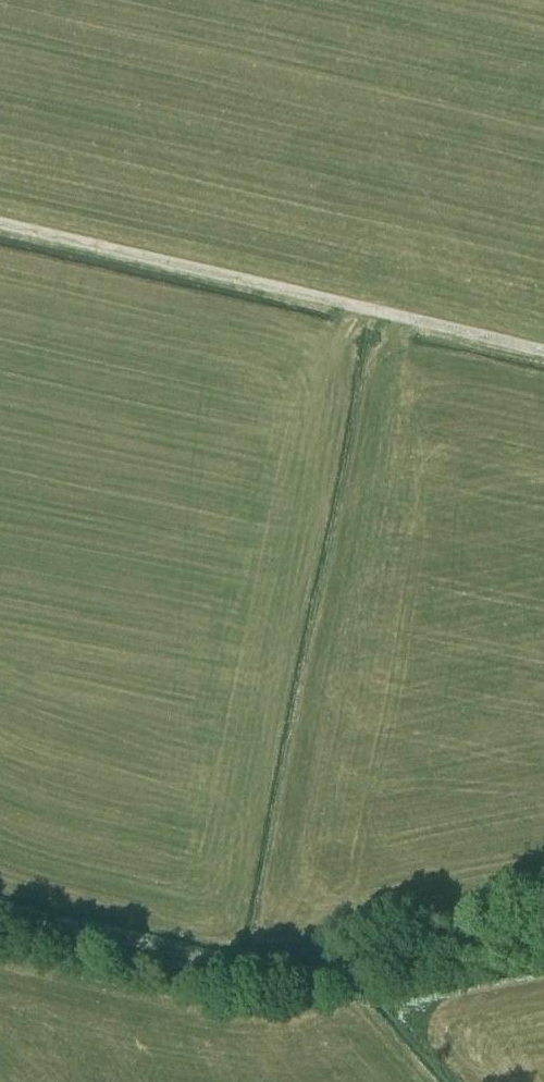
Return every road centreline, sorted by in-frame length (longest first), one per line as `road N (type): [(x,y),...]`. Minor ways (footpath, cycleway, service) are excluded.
road 1 (track): [(0,224),(543,351)]

